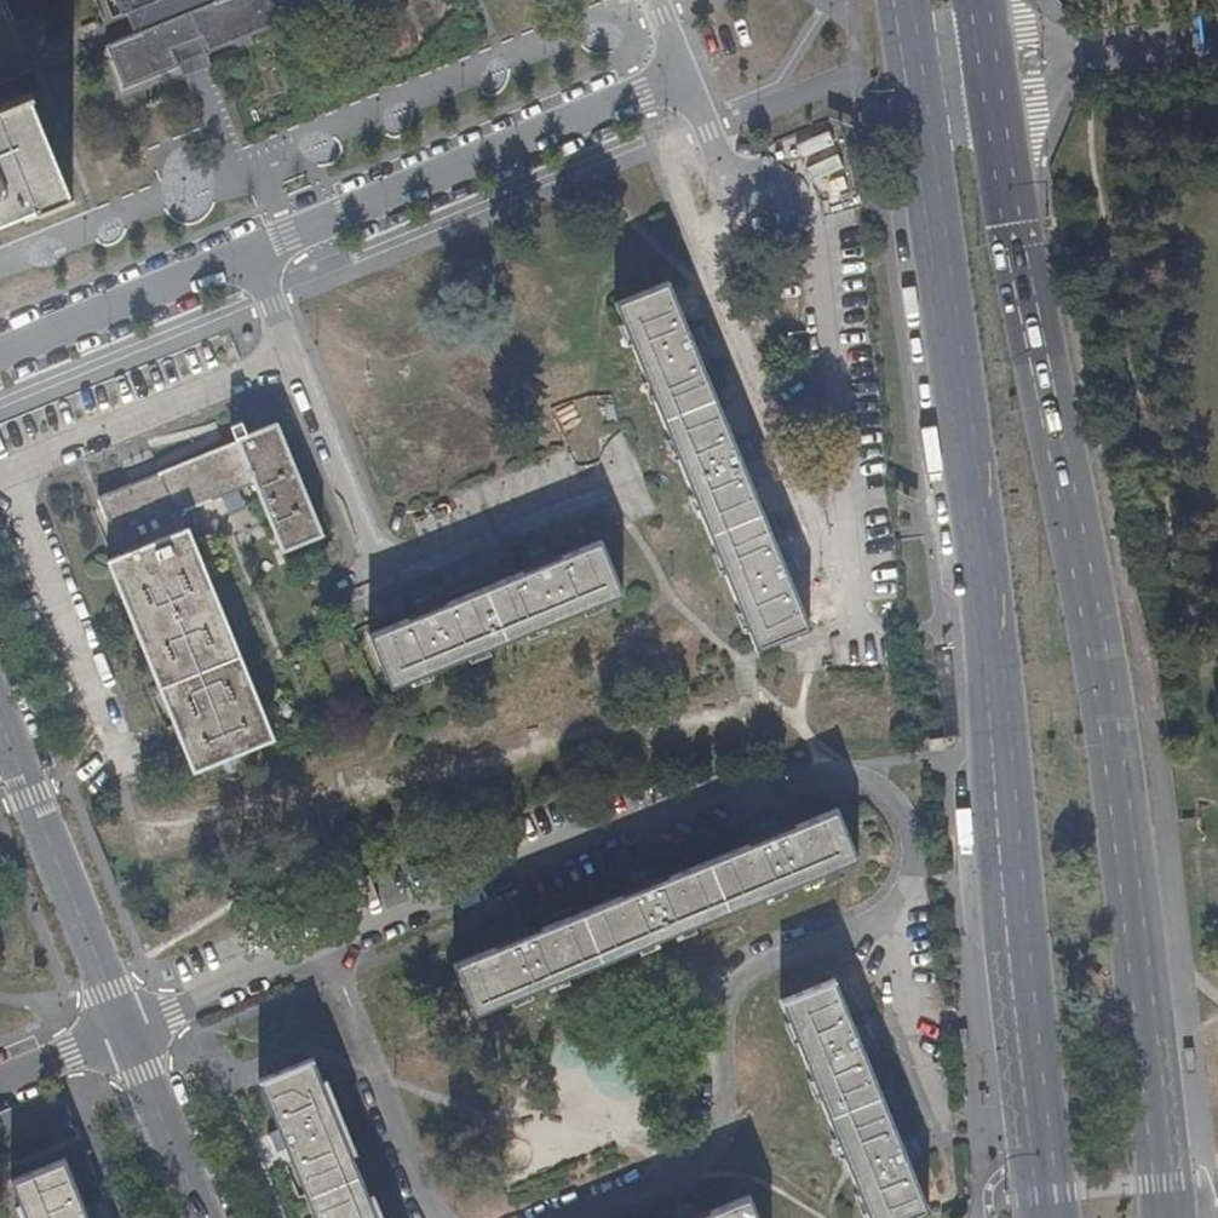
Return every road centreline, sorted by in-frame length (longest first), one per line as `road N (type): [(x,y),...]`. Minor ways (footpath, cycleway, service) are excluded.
road 1 (primary): [(1169,1217),(1098,647),(1015,241),(978,0)]
road 2 (primary): [(902,0),(984,590),(1048,1217)]
road 3 (residential): [(0,356),(685,83),(651,0)]
road 4 (residential): [(120,1031),(708,794),(838,779)]
road 5 (residential): [(0,727),(120,1031)]
road 6 (residential): [(120,1031),(198,1217)]
road 7 (residential): [(0,1080),(120,1031)]

